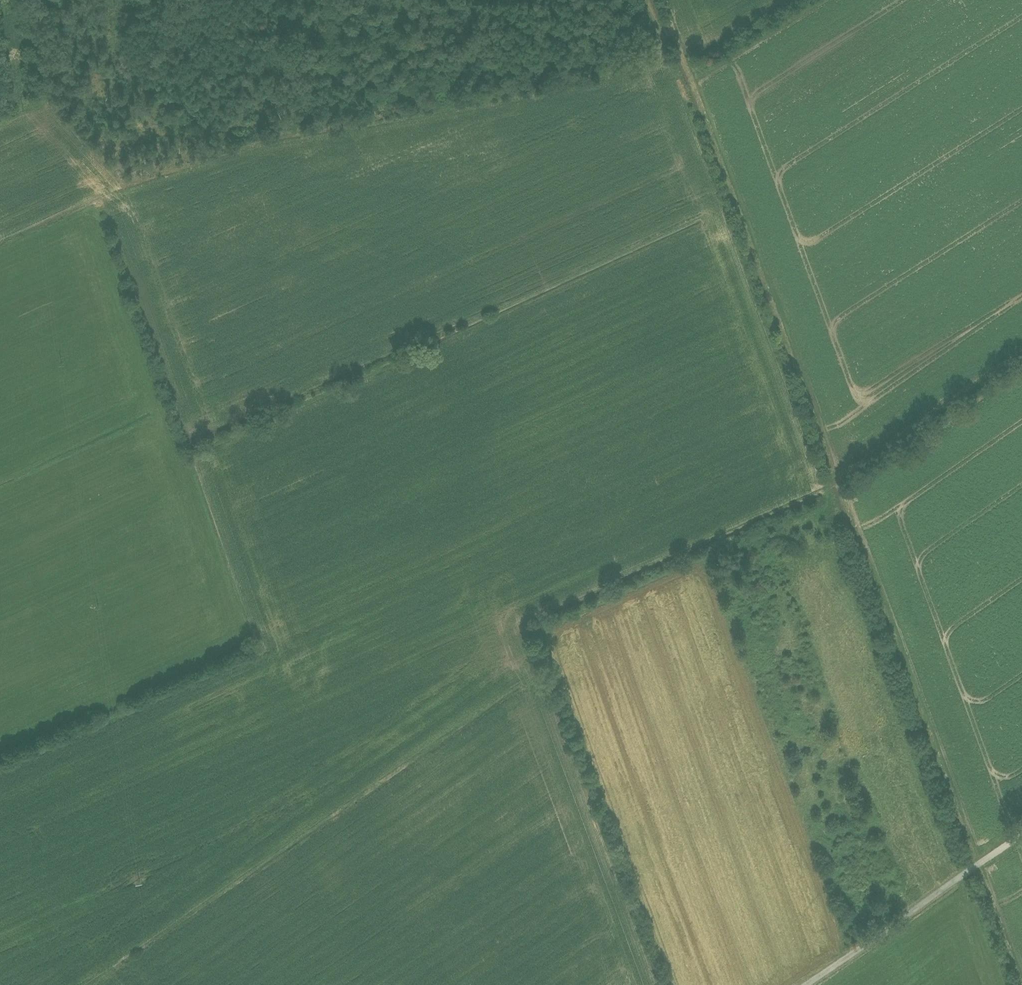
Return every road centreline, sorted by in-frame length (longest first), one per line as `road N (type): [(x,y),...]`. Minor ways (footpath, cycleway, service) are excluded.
road 1 (track): [(1021,836),(809,984)]

